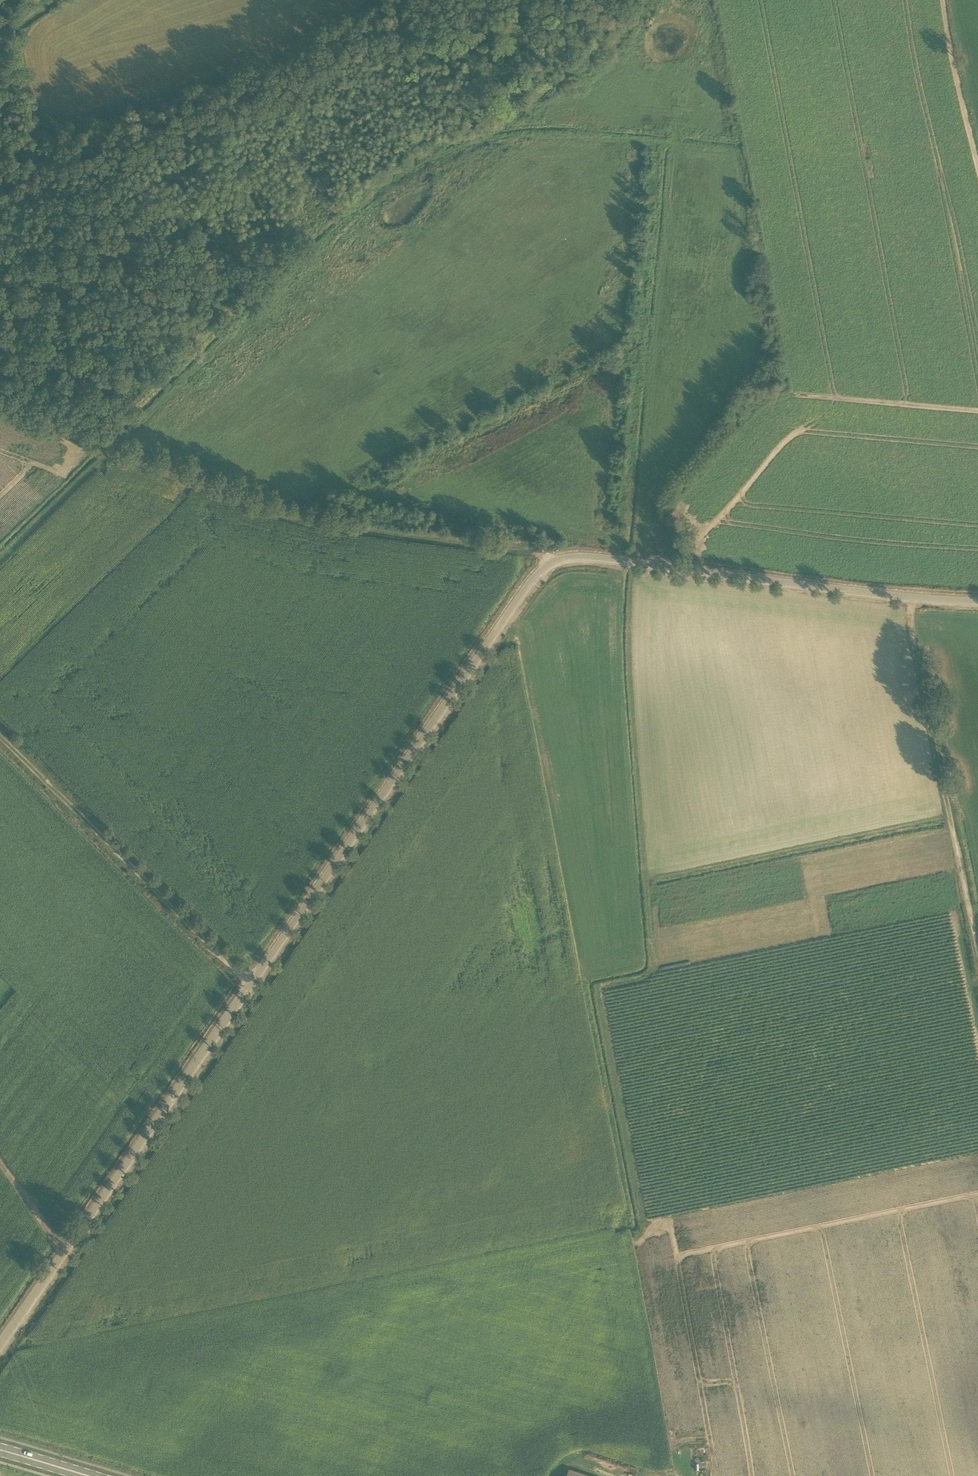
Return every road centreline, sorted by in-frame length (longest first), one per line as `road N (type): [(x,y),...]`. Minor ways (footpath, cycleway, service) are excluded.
road 1 (unclassified): [(0,1345),(552,560),(639,561),(977,601)]
road 2 (track): [(552,560),(538,551),(276,513),(0,406)]
road 3 (track): [(977,954),(911,599)]
road 4 (track): [(0,736),(250,989)]

